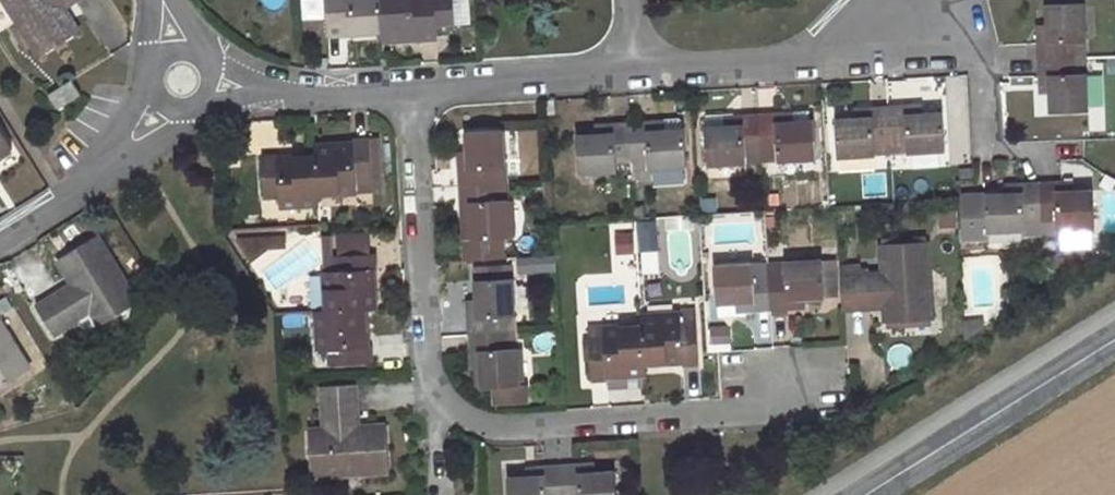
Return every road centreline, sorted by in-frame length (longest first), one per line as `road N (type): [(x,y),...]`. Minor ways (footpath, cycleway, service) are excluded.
road 1 (residential): [(411,88),(429,370),(449,401),(487,426),(809,408)]
road 2 (secondary): [(860,494),(1114,335)]
road 3 (residential): [(637,71),(806,59),(901,13),(910,0)]
road 4 (residential): [(411,88),(637,71)]
road 5 (residential): [(0,235),(129,151)]
road 6 (residential): [(276,92),(411,88)]

